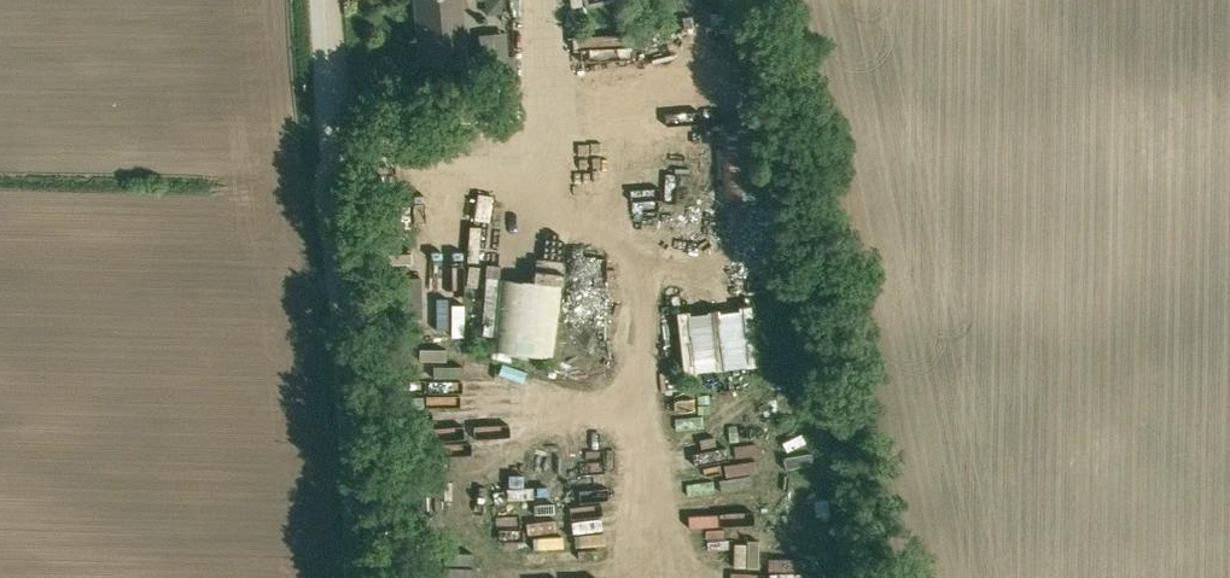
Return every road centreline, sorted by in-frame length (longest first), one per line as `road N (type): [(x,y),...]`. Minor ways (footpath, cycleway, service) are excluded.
road 1 (unclassified): [(360,577),(320,0)]

